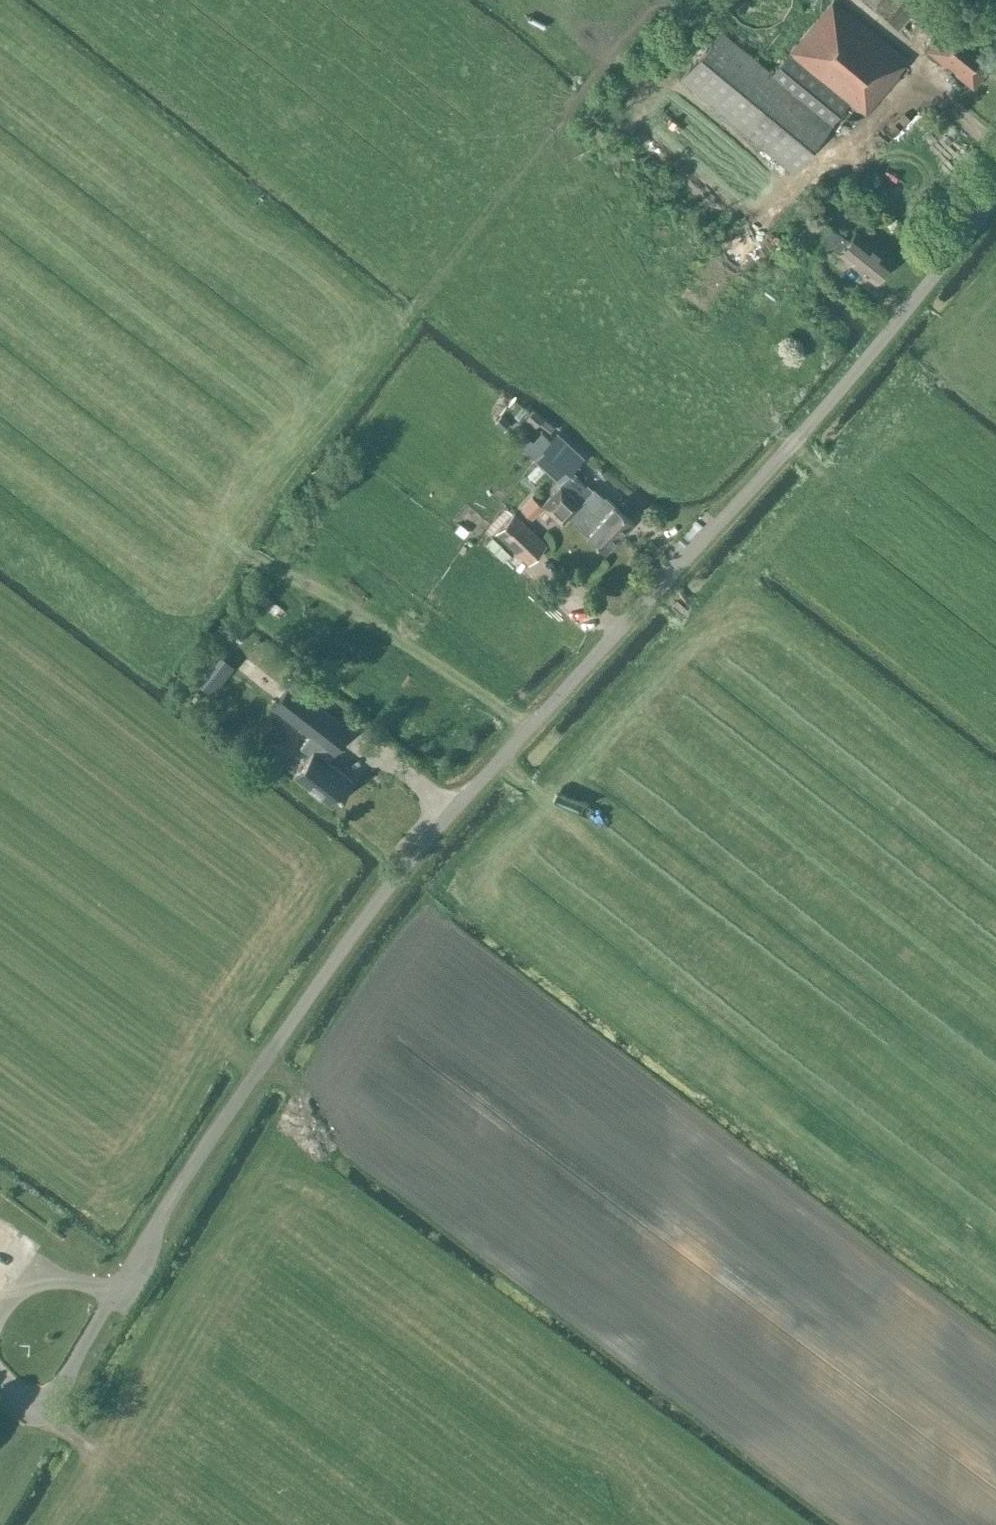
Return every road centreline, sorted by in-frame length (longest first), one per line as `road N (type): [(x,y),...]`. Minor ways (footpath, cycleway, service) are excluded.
road 1 (unclassified): [(107,1305),(207,1145),(386,893),(861,368),(995,199)]

